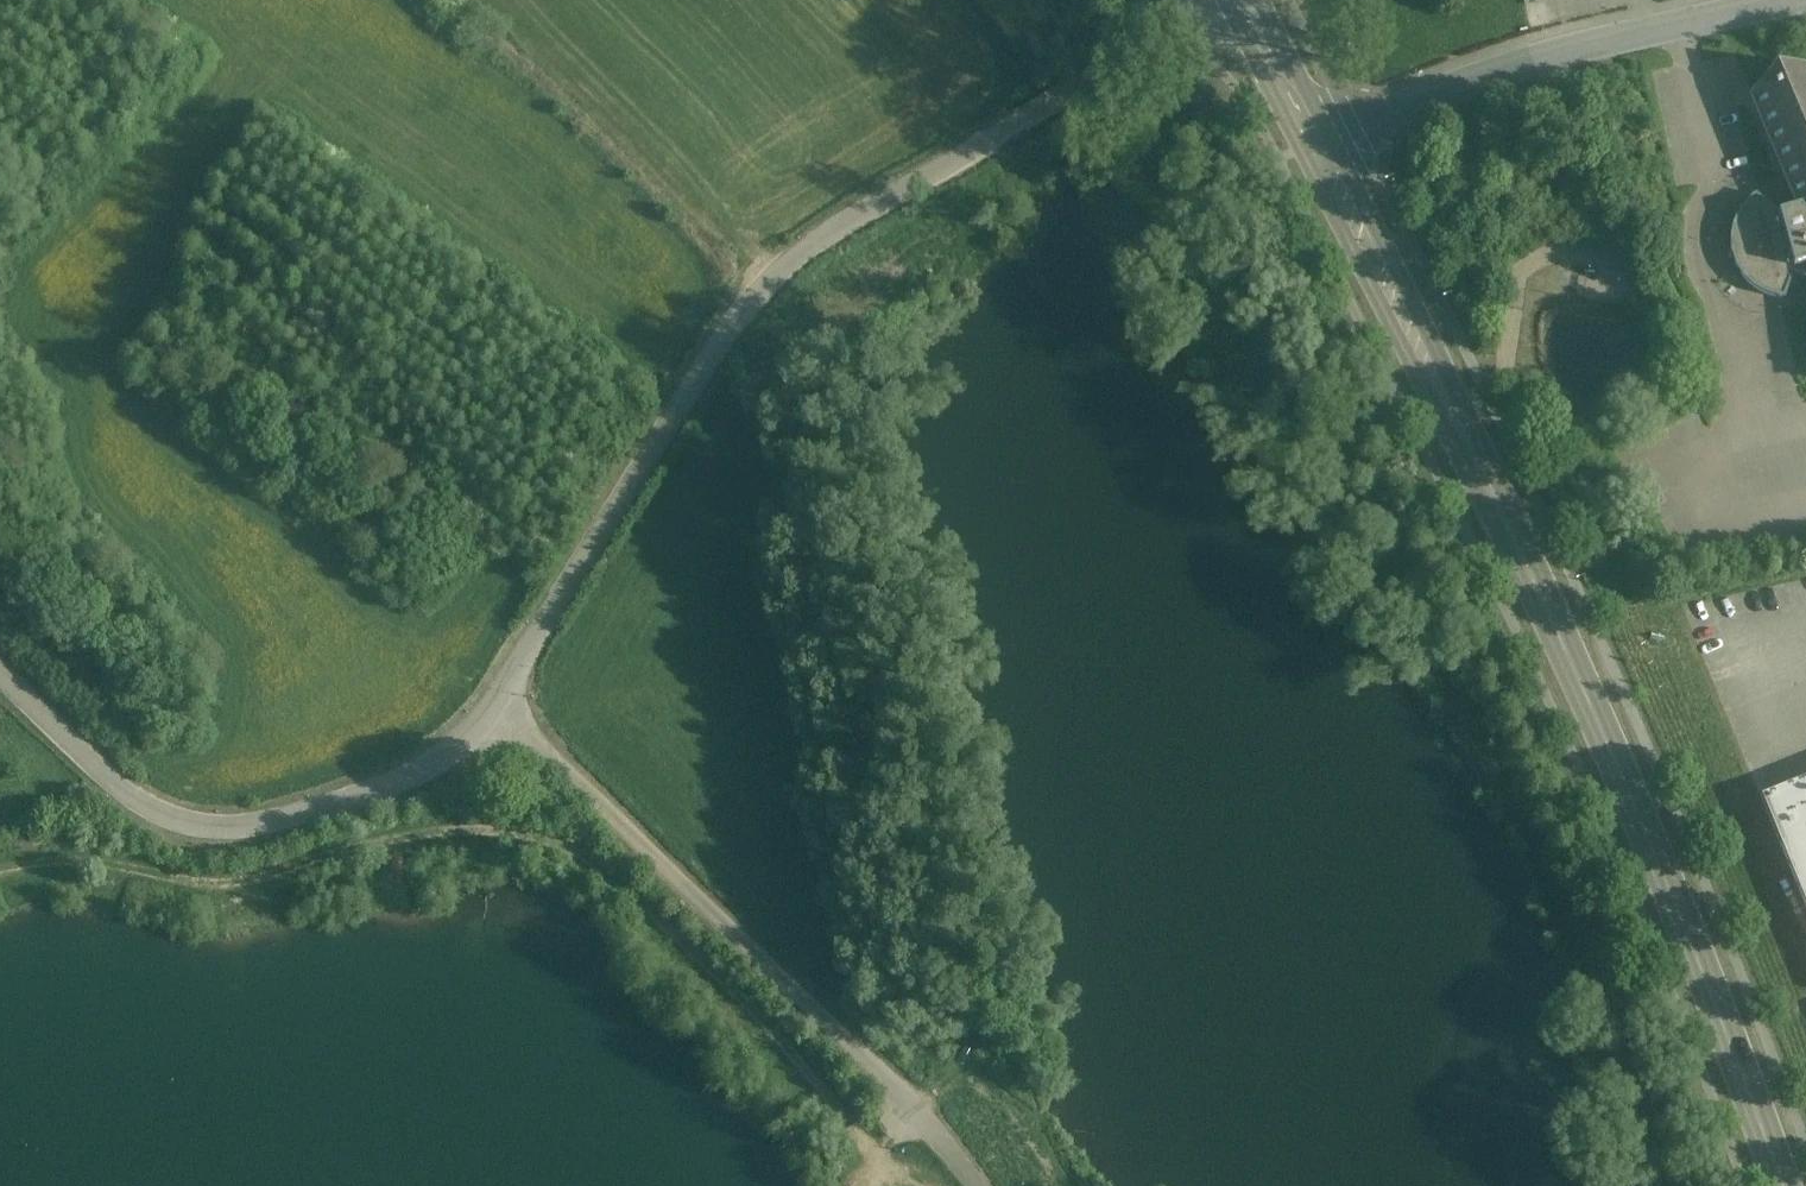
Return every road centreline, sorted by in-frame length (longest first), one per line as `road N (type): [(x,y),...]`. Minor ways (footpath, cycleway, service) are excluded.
road 1 (secondary): [(1786,1185),(1665,872),(1534,571),(1317,144)]
road 2 (unclassified): [(1238,0),(808,248),(697,370),(575,591),(499,690)]
road 3 (unclassified): [(926,1121),(499,690)]
road 4 (unclassified): [(499,690),(444,757),(370,803),(219,837),(103,772),(0,673)]
road 5 (unclassified): [(1796,0),(1521,62),(1317,144)]
road 6 (secondary): [(1317,144),(1239,0)]

